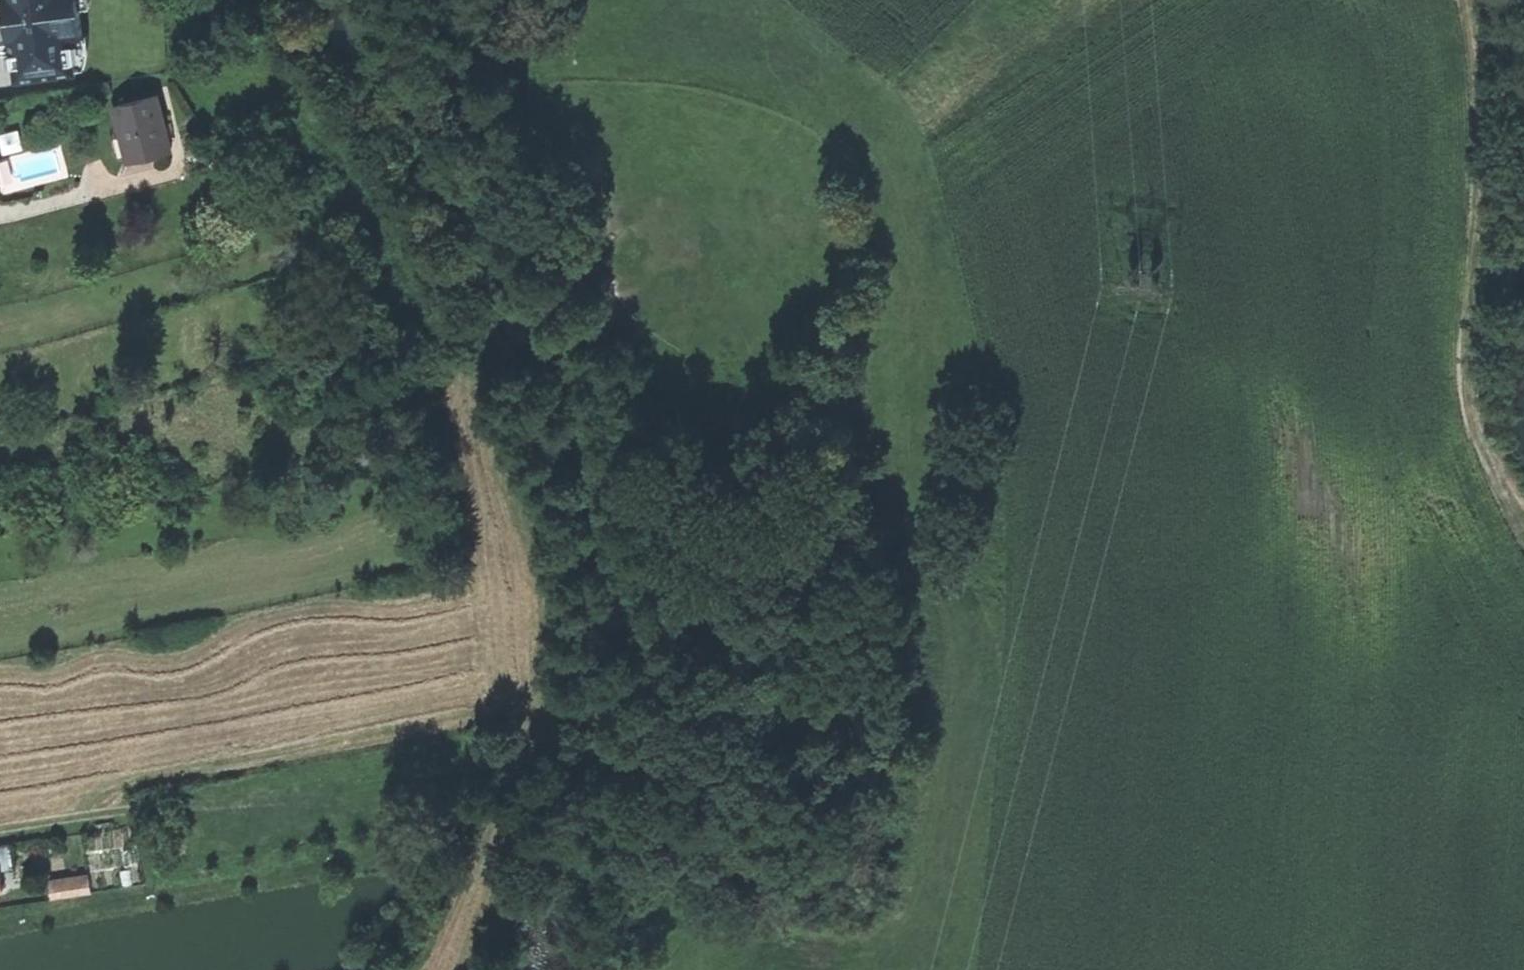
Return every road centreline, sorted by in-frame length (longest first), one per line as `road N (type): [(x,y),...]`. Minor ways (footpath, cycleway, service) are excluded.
road 1 (track): [(1478,0),(1499,82),(1467,352),(1486,455),(1523,524)]

